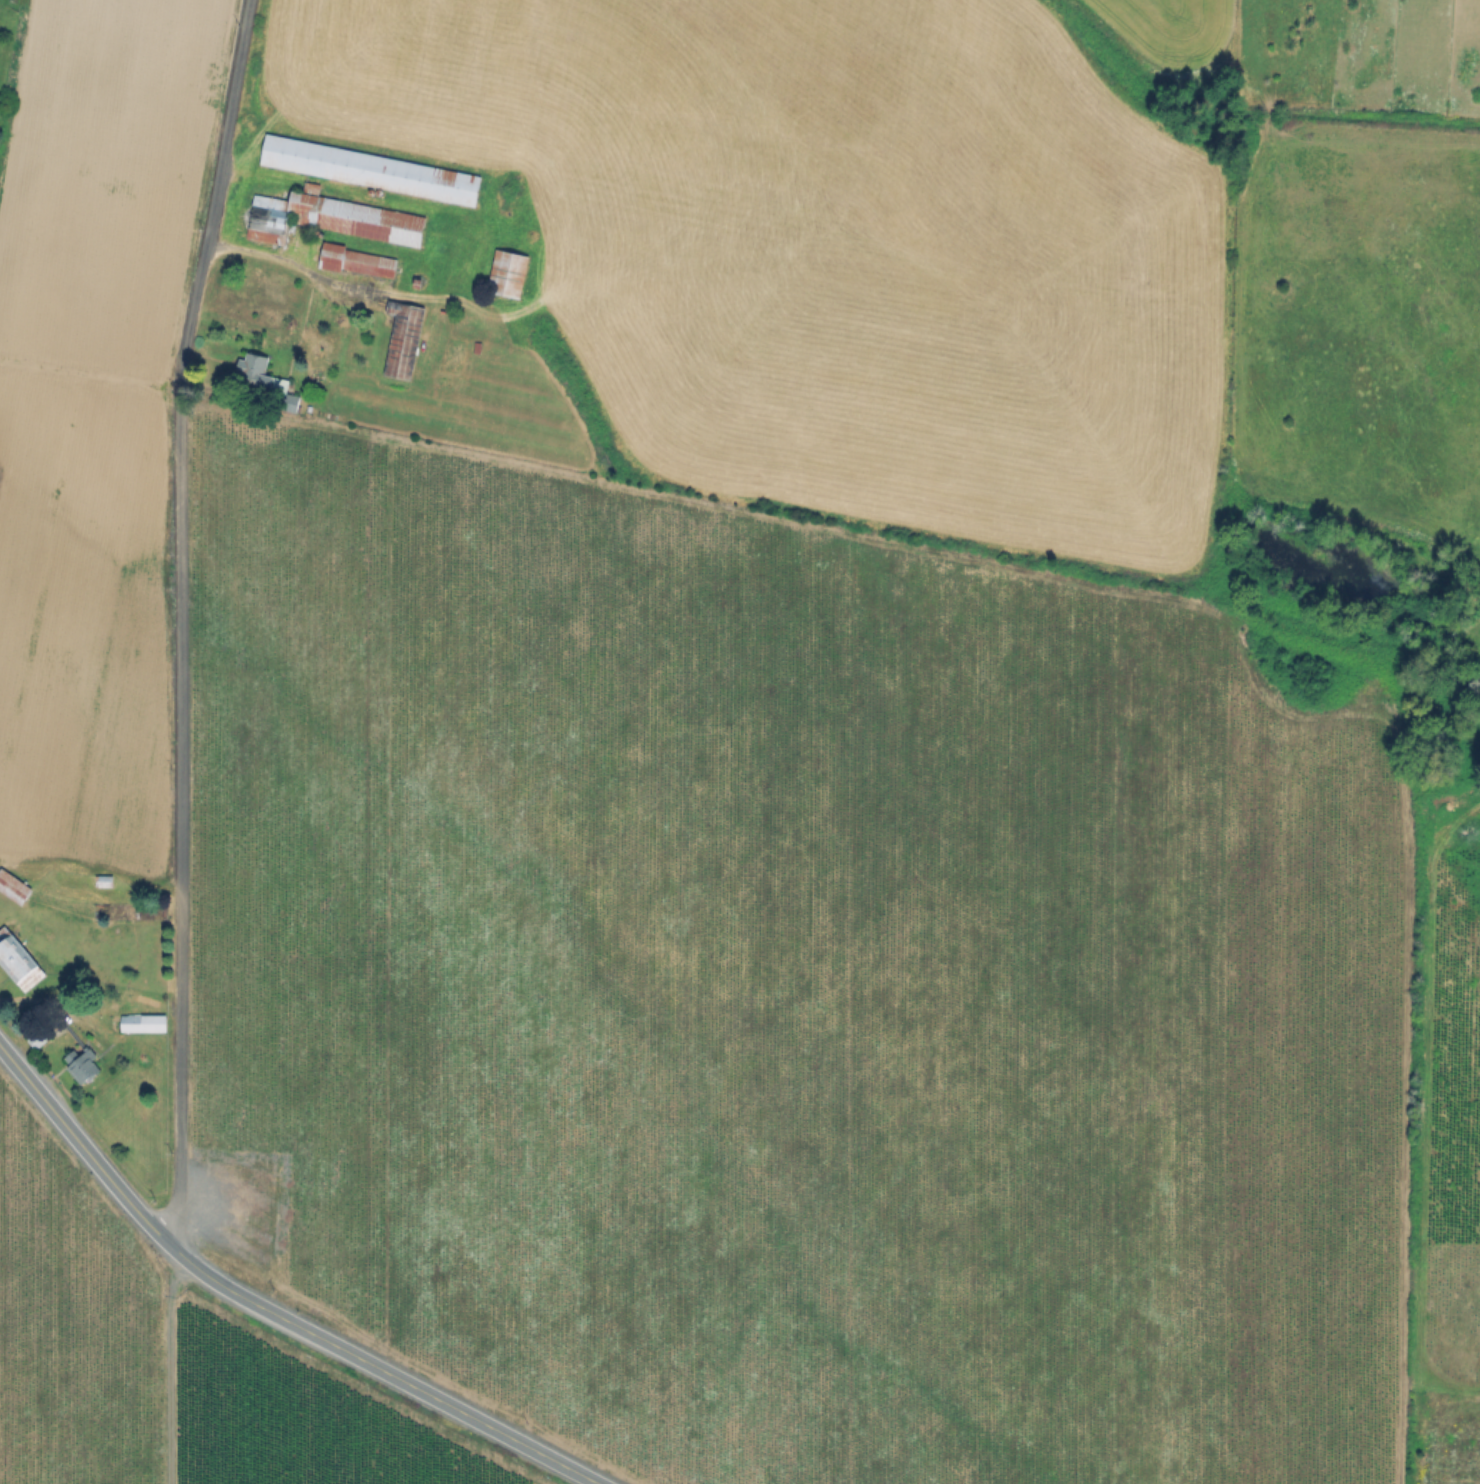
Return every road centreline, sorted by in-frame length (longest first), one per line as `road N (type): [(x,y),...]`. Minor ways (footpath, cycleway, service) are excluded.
road 1 (residential): [(166,1239),(183,1175),(180,375),(249,0)]
road 2 (secondary): [(0,1045),(144,1218),(209,1276),(597,1483)]

